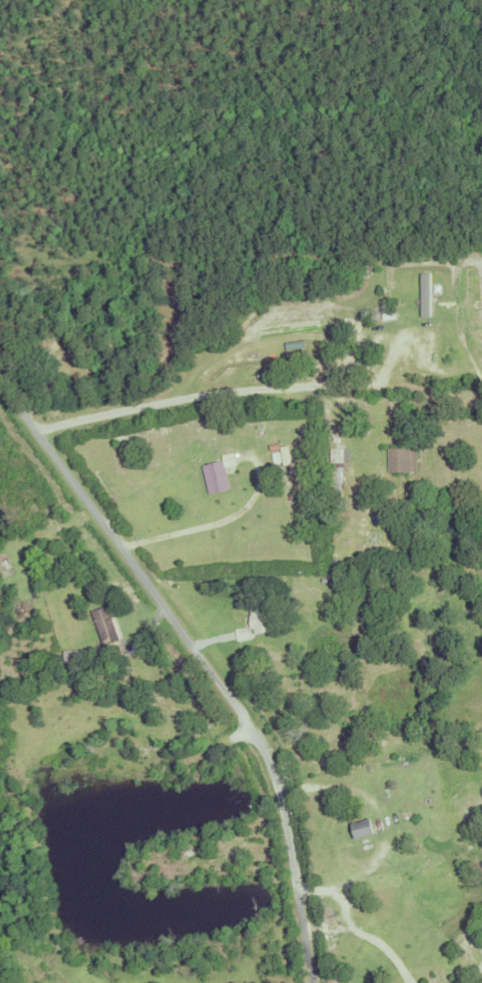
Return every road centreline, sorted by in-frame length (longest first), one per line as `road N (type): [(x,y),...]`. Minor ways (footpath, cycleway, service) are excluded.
road 1 (residential): [(313,982),(270,764),(0,383)]

